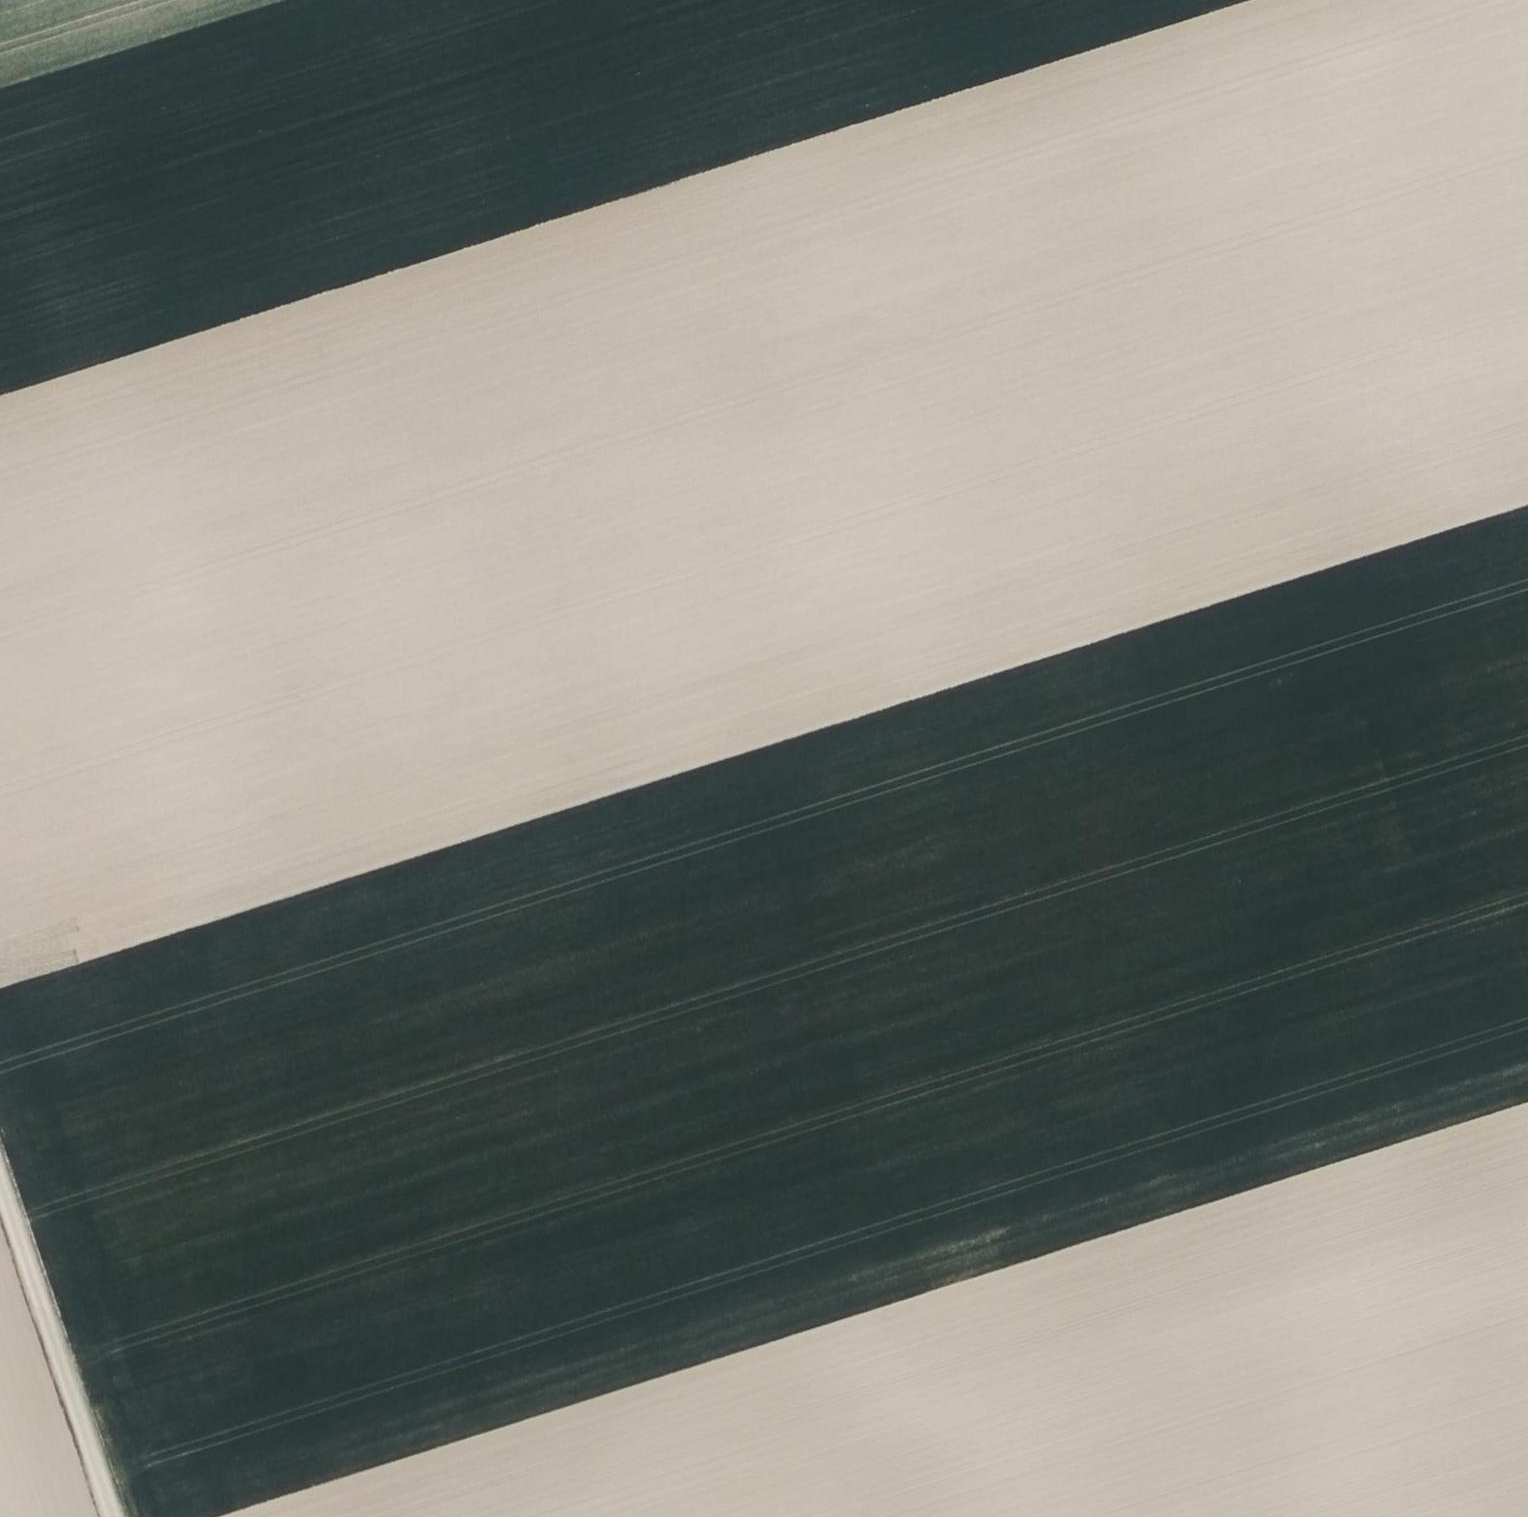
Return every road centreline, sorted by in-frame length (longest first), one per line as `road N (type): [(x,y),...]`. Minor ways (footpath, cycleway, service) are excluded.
road 1 (track): [(118,1516),(0,1155)]

